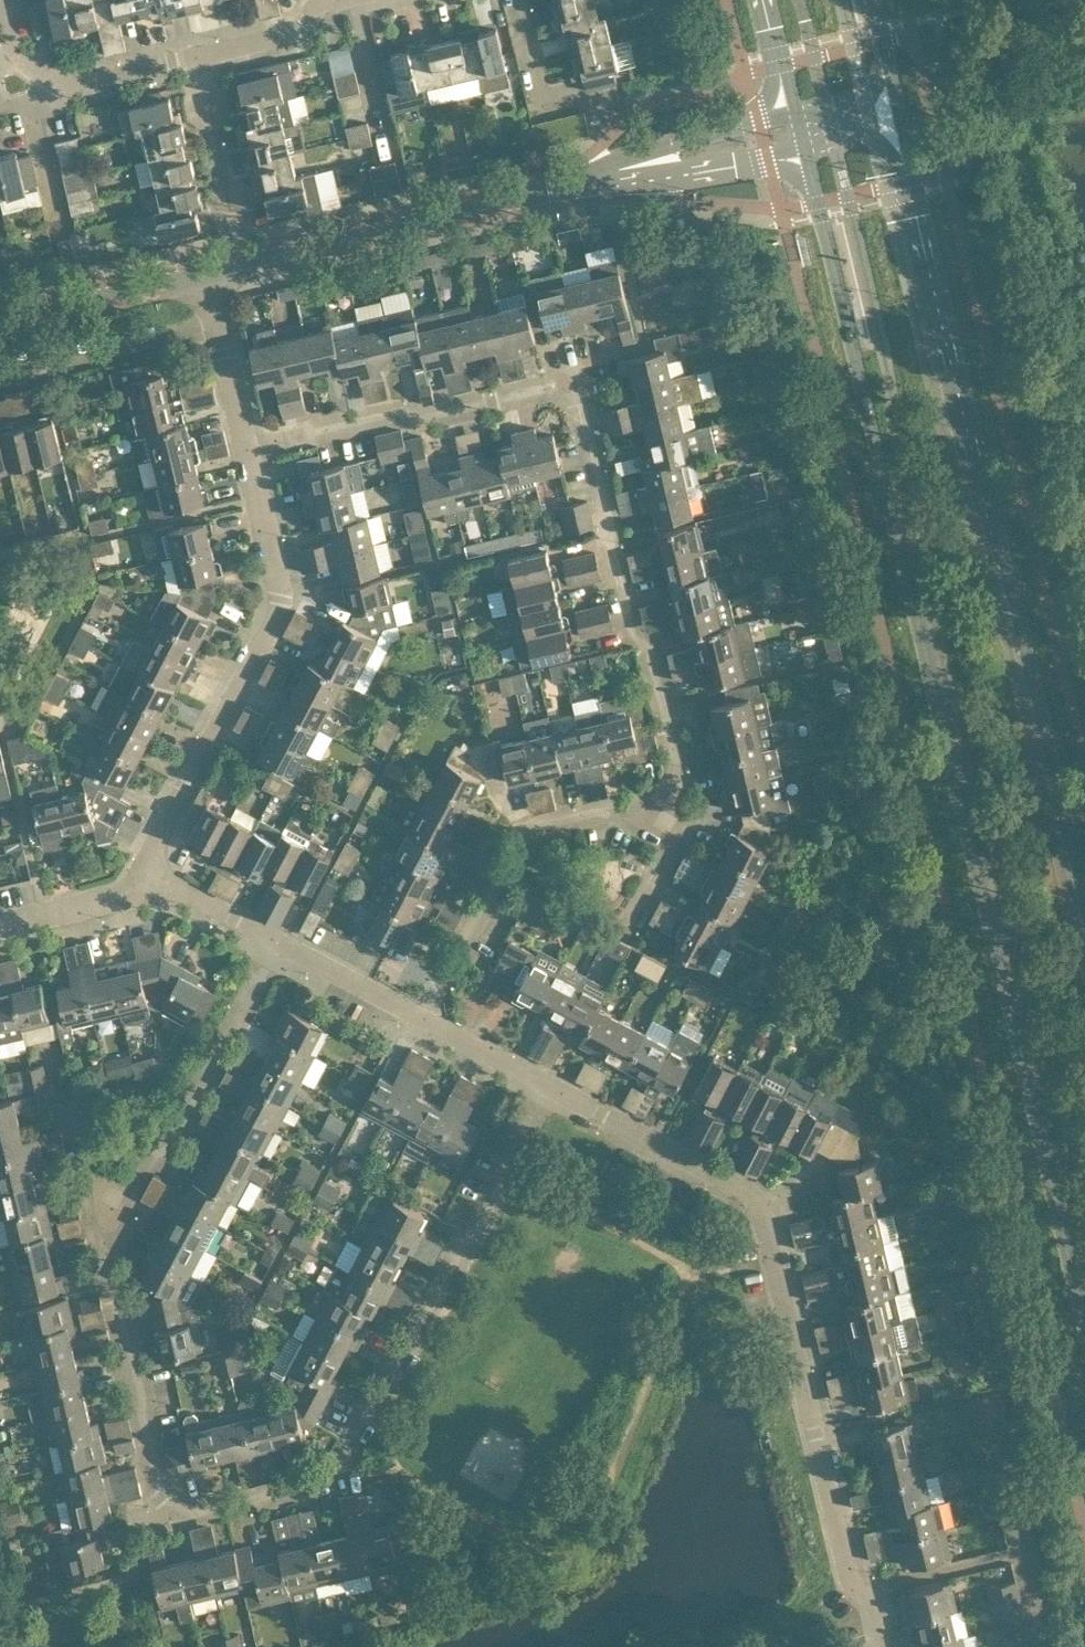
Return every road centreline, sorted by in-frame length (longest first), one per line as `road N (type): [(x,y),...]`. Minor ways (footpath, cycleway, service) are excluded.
road 1 (secondary): [(807,147),(1084,1300)]
road 2 (residential): [(552,1092),(338,1480),(184,1517),(164,1507),(105,1250)]
road 3 (secondary): [(1084,888),(901,108)]
road 4 (residential): [(890,1646),(882,1609),(851,1578),(764,1206),(552,1092)]
road 5 (residential): [(137,891),(280,609),(280,574),(251,448)]
road 6 (residential): [(681,830),(682,776),(657,675),(619,584),(573,377)]
road 7 (tertiary): [(622,166),(207,270)]
road 8 (residential): [(330,0),(294,27),(75,78),(47,73),(12,49),(0,7)]
road 9 (residential): [(681,830),(647,808),(521,835),(423,1022)]
road 10 (residential): [(105,1250),(278,944)]
road 11 (residential): [(251,448),(573,377)]
road 12 (residential): [(0,375),(220,322)]
road 13 (tertiary): [(207,270),(0,322)]
road 14 (tertiary): [(622,166),(671,169),(807,147)]
road 15 (tertiary): [(799,110),(622,166)]
road 16 (residential): [(423,1022),(278,944)]
road 17 (residential): [(278,944),(176,889),(137,891)]
road 18 (residential): [(105,1250),(71,1105)]
road 19 (residential): [(552,1092),(423,1022)]
road 20 (residential): [(137,891),(0,924)]
road 21 (residential): [(251,448),(220,322)]

